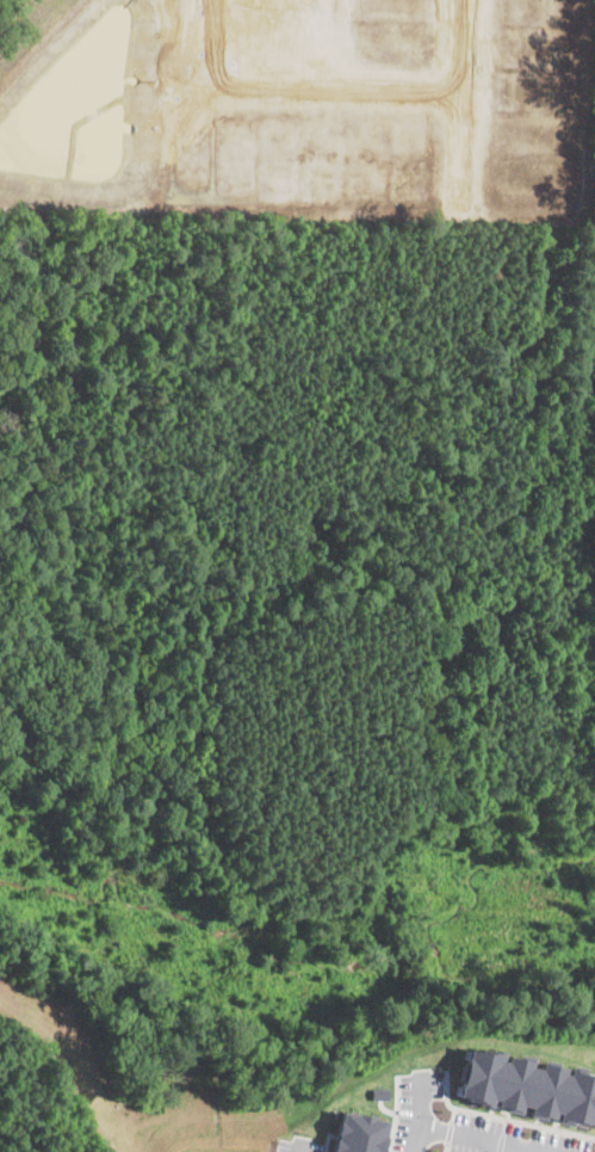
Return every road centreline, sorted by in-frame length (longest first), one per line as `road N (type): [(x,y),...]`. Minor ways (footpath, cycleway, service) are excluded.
road 1 (residential): [(539,1151),(417,1126),(412,1151)]

